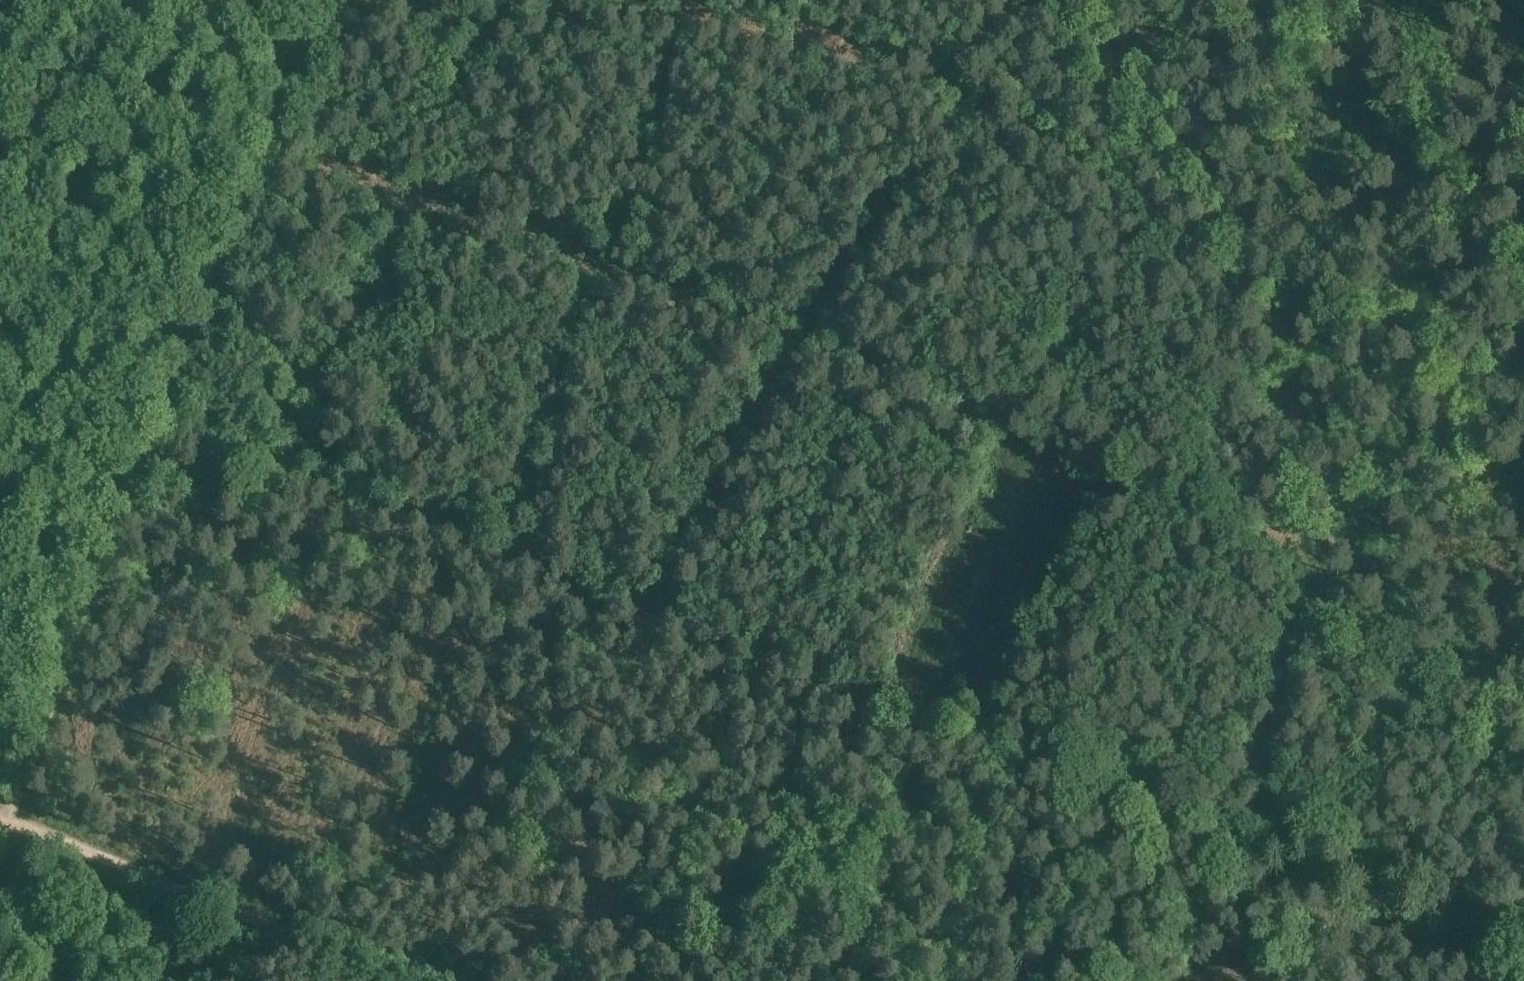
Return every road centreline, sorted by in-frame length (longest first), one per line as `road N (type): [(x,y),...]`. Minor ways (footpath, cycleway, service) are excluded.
road 1 (track): [(1523,737),(1464,687),(1352,551),(1170,124),(1057,0)]
road 2 (track): [(23,826),(425,980)]

